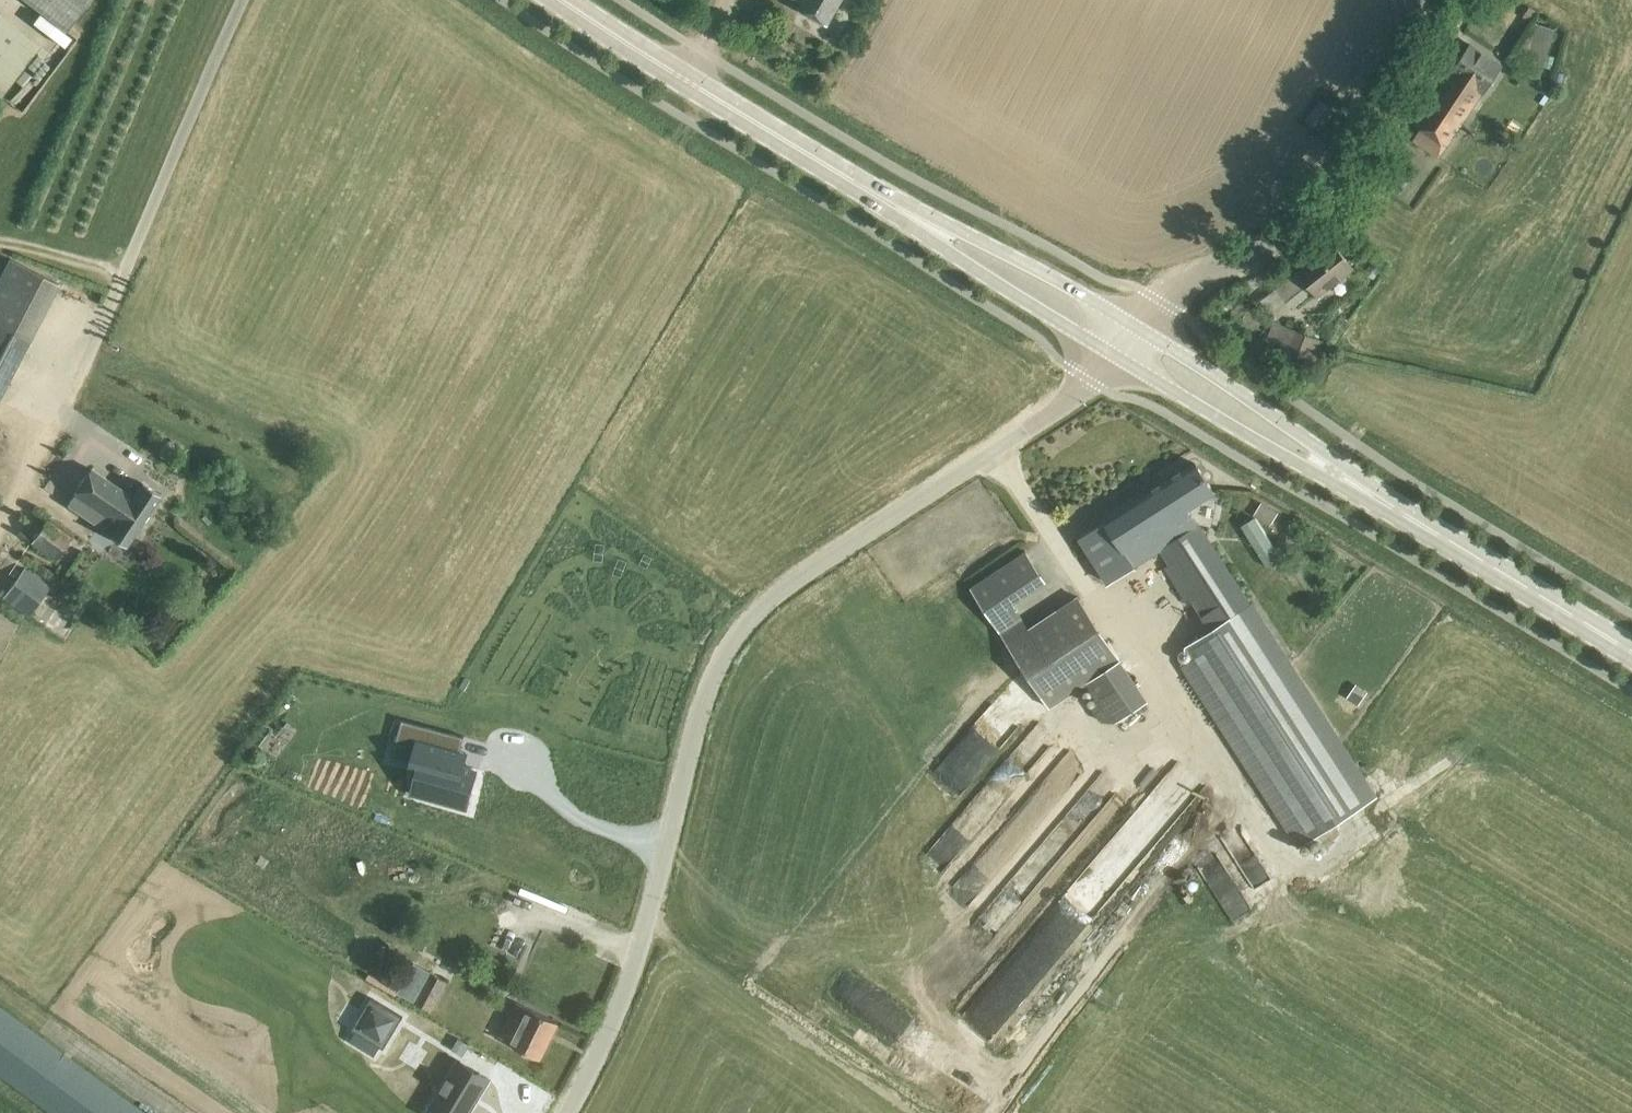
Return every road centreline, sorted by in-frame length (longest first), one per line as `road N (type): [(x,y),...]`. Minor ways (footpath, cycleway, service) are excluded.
road 1 (unclassified): [(568,1112),(627,994),(713,687),(737,642),(803,577),(1091,380),(1115,354)]
road 2 (unclassified): [(1139,327),(1183,280),(1236,262),(1310,216),(1355,172),(1410,101),(1467,0)]
road 3 (secondary): [(903,210),(562,0)]
road 4 (track): [(993,1112),(1226,791)]
road 5 (secondary): [(1115,354),(1363,500),(1411,519)]
road 6 (secondary): [(1411,519),(1373,483),(1139,327)]
road 7 (unclassified): [(124,277),(244,0)]
road 8 (secondary): [(1139,327),(938,217),(903,210)]
road 9 (secondary): [(903,210),(924,237),(1115,354)]
road 10 (secondary): [(1631,652),(1411,519)]
road 11 (unclassified): [(0,246),(124,277)]

